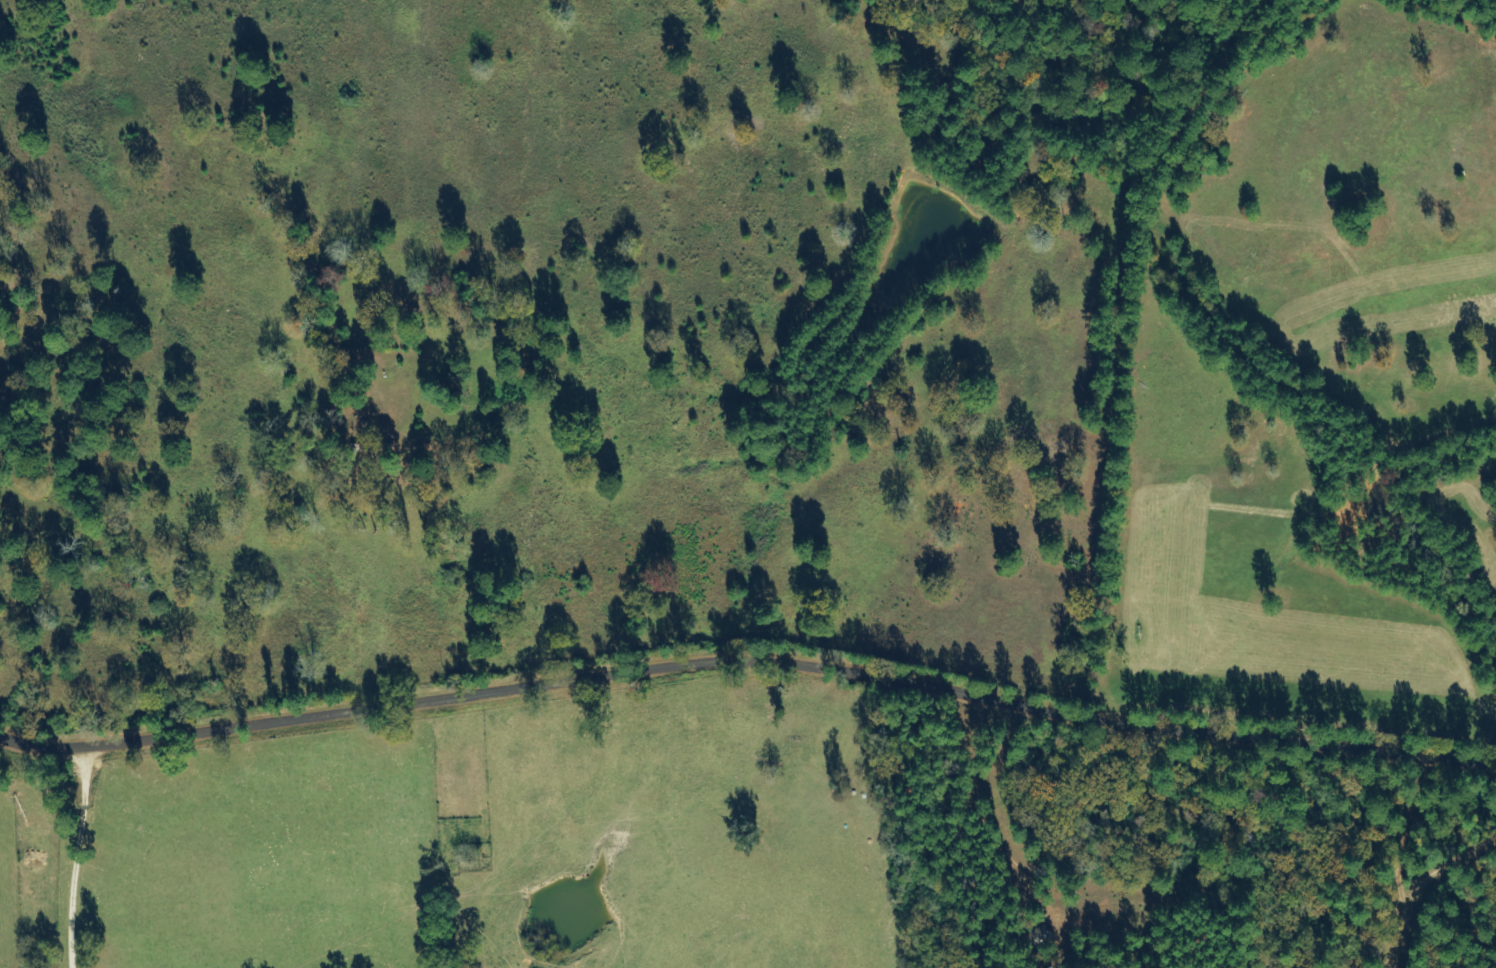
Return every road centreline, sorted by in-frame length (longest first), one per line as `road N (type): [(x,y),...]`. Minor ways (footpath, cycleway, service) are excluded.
road 1 (residential): [(0,728),(32,755),(683,665),(852,675),(1428,769),(1495,767)]
road 2 (residential): [(24,967),(32,755)]

